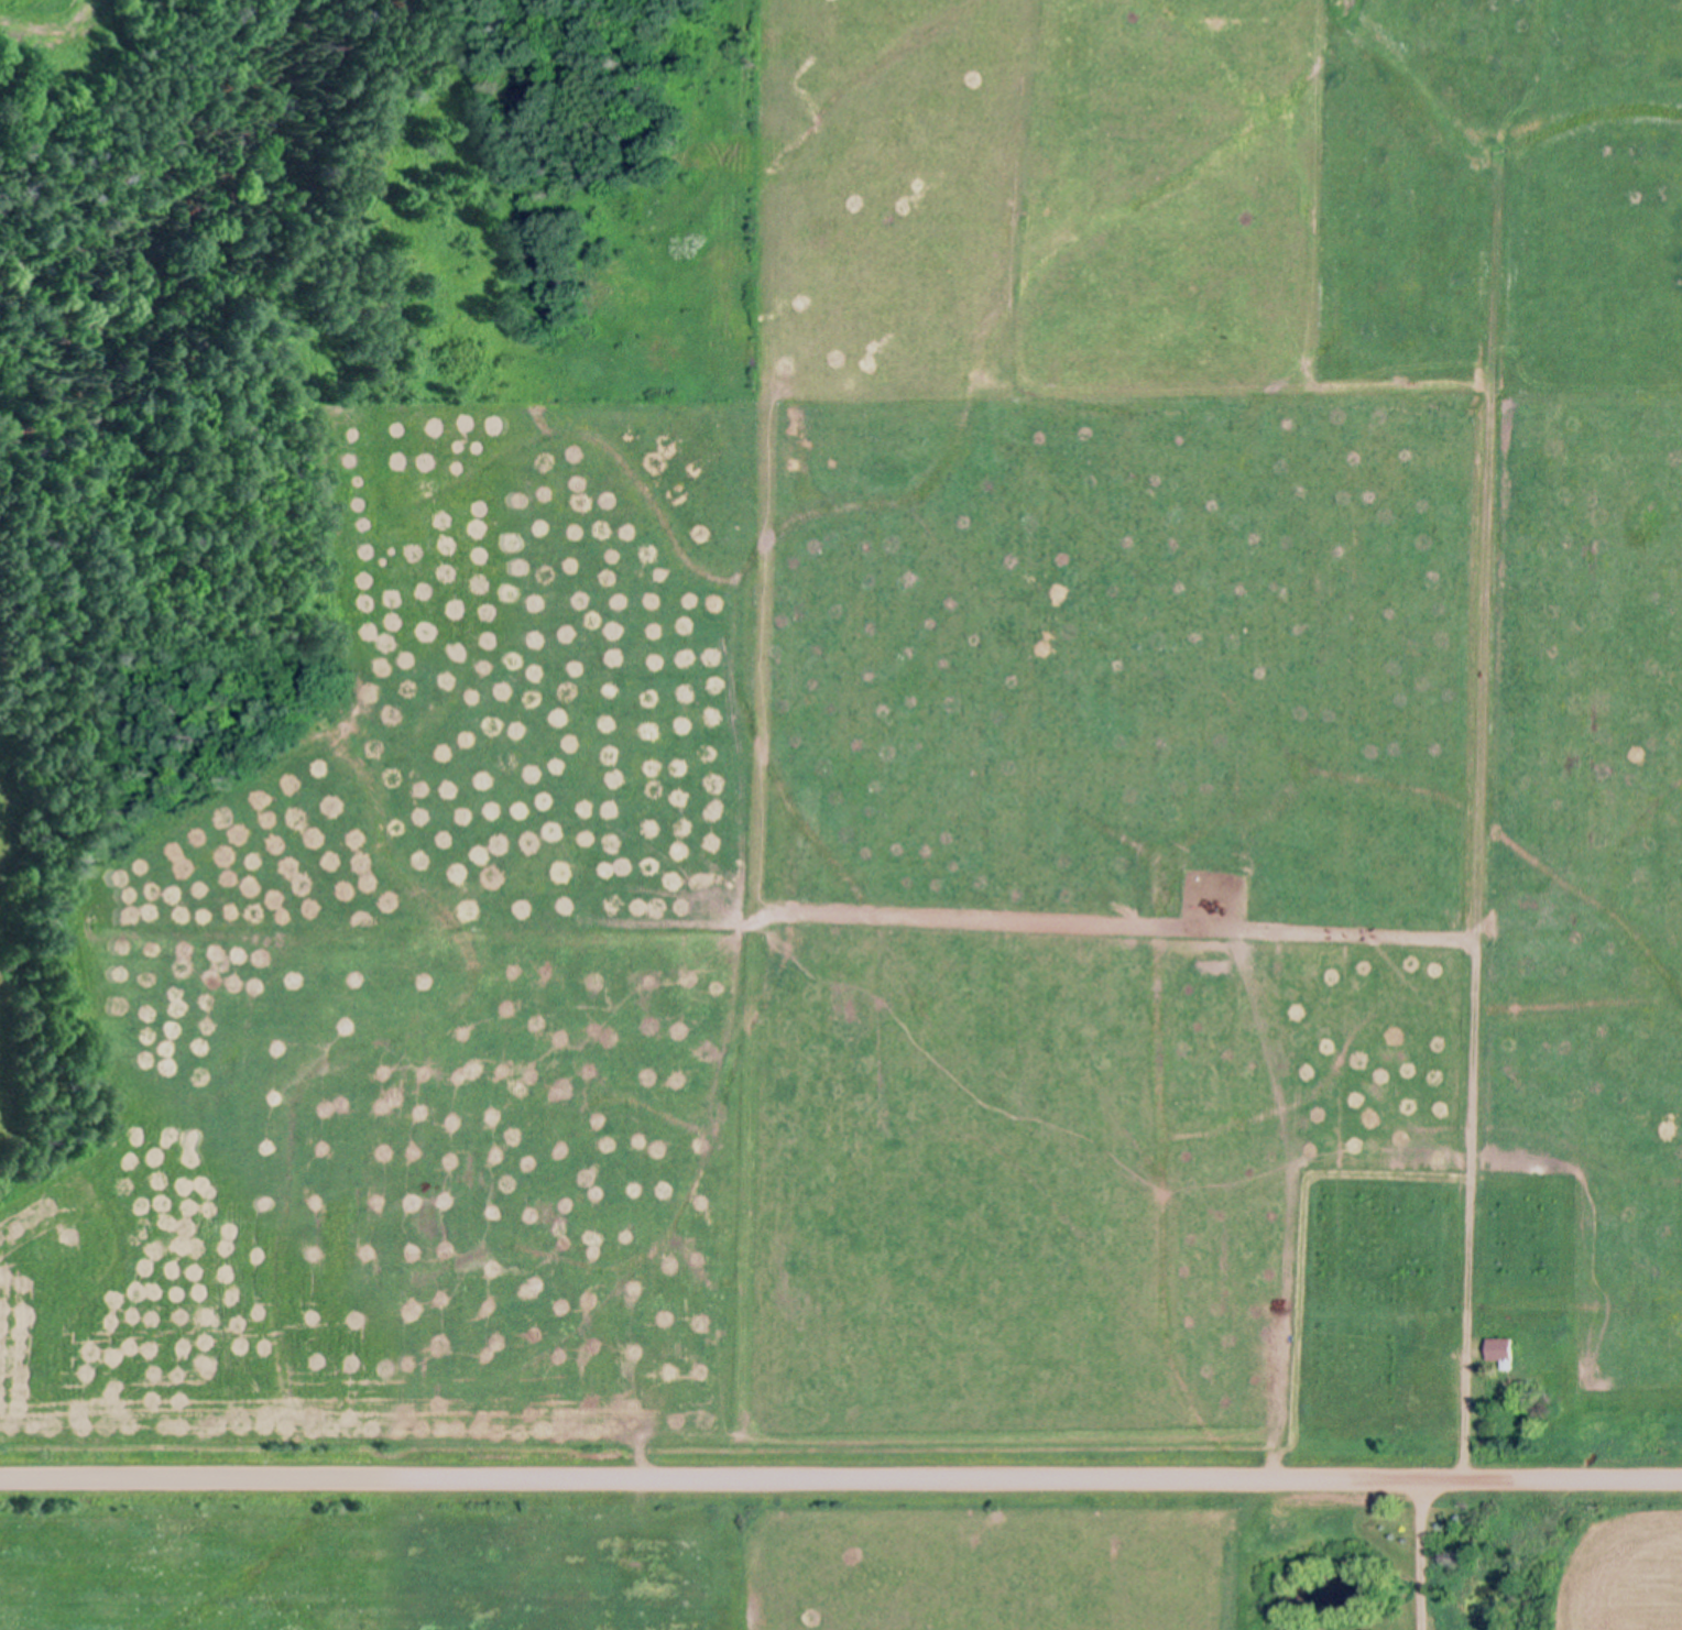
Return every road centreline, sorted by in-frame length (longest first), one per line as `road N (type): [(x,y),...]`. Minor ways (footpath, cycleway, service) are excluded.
road 1 (residential): [(1681,1482),(0,1485)]

